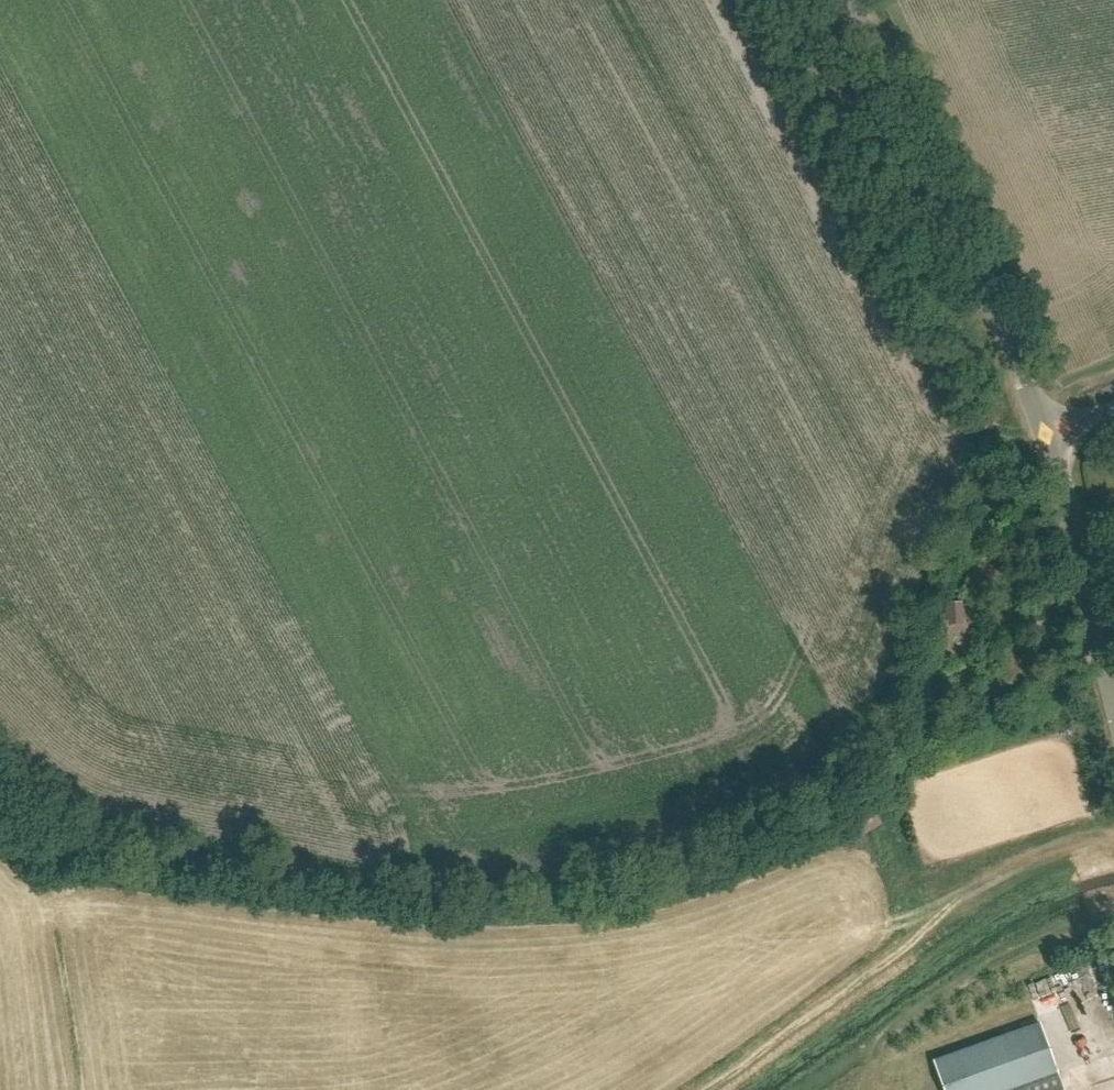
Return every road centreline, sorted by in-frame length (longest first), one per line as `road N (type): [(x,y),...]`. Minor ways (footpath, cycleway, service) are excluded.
road 1 (tertiary): [(1048,434),(858,0)]
road 2 (tertiary): [(1113,696),(1048,434)]

